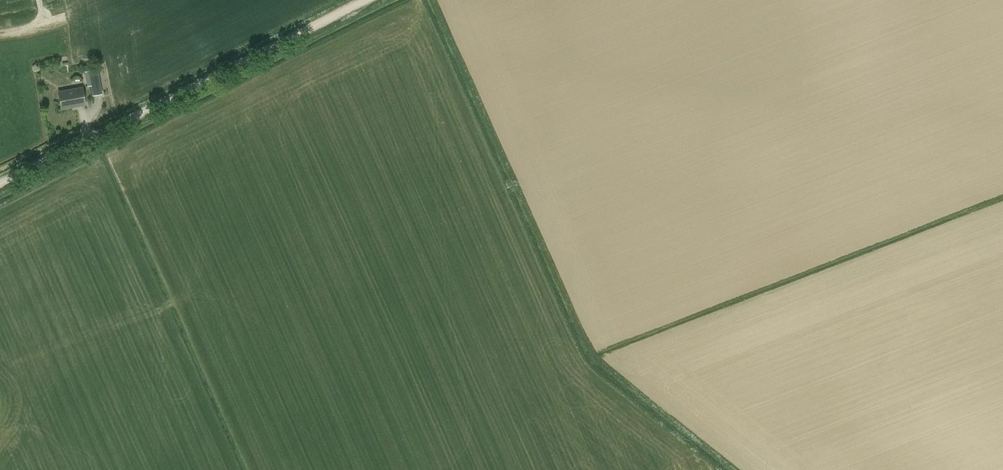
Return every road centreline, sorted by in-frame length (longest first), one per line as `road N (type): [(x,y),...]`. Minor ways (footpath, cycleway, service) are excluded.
road 1 (unclassified): [(0,185),(368,0)]

